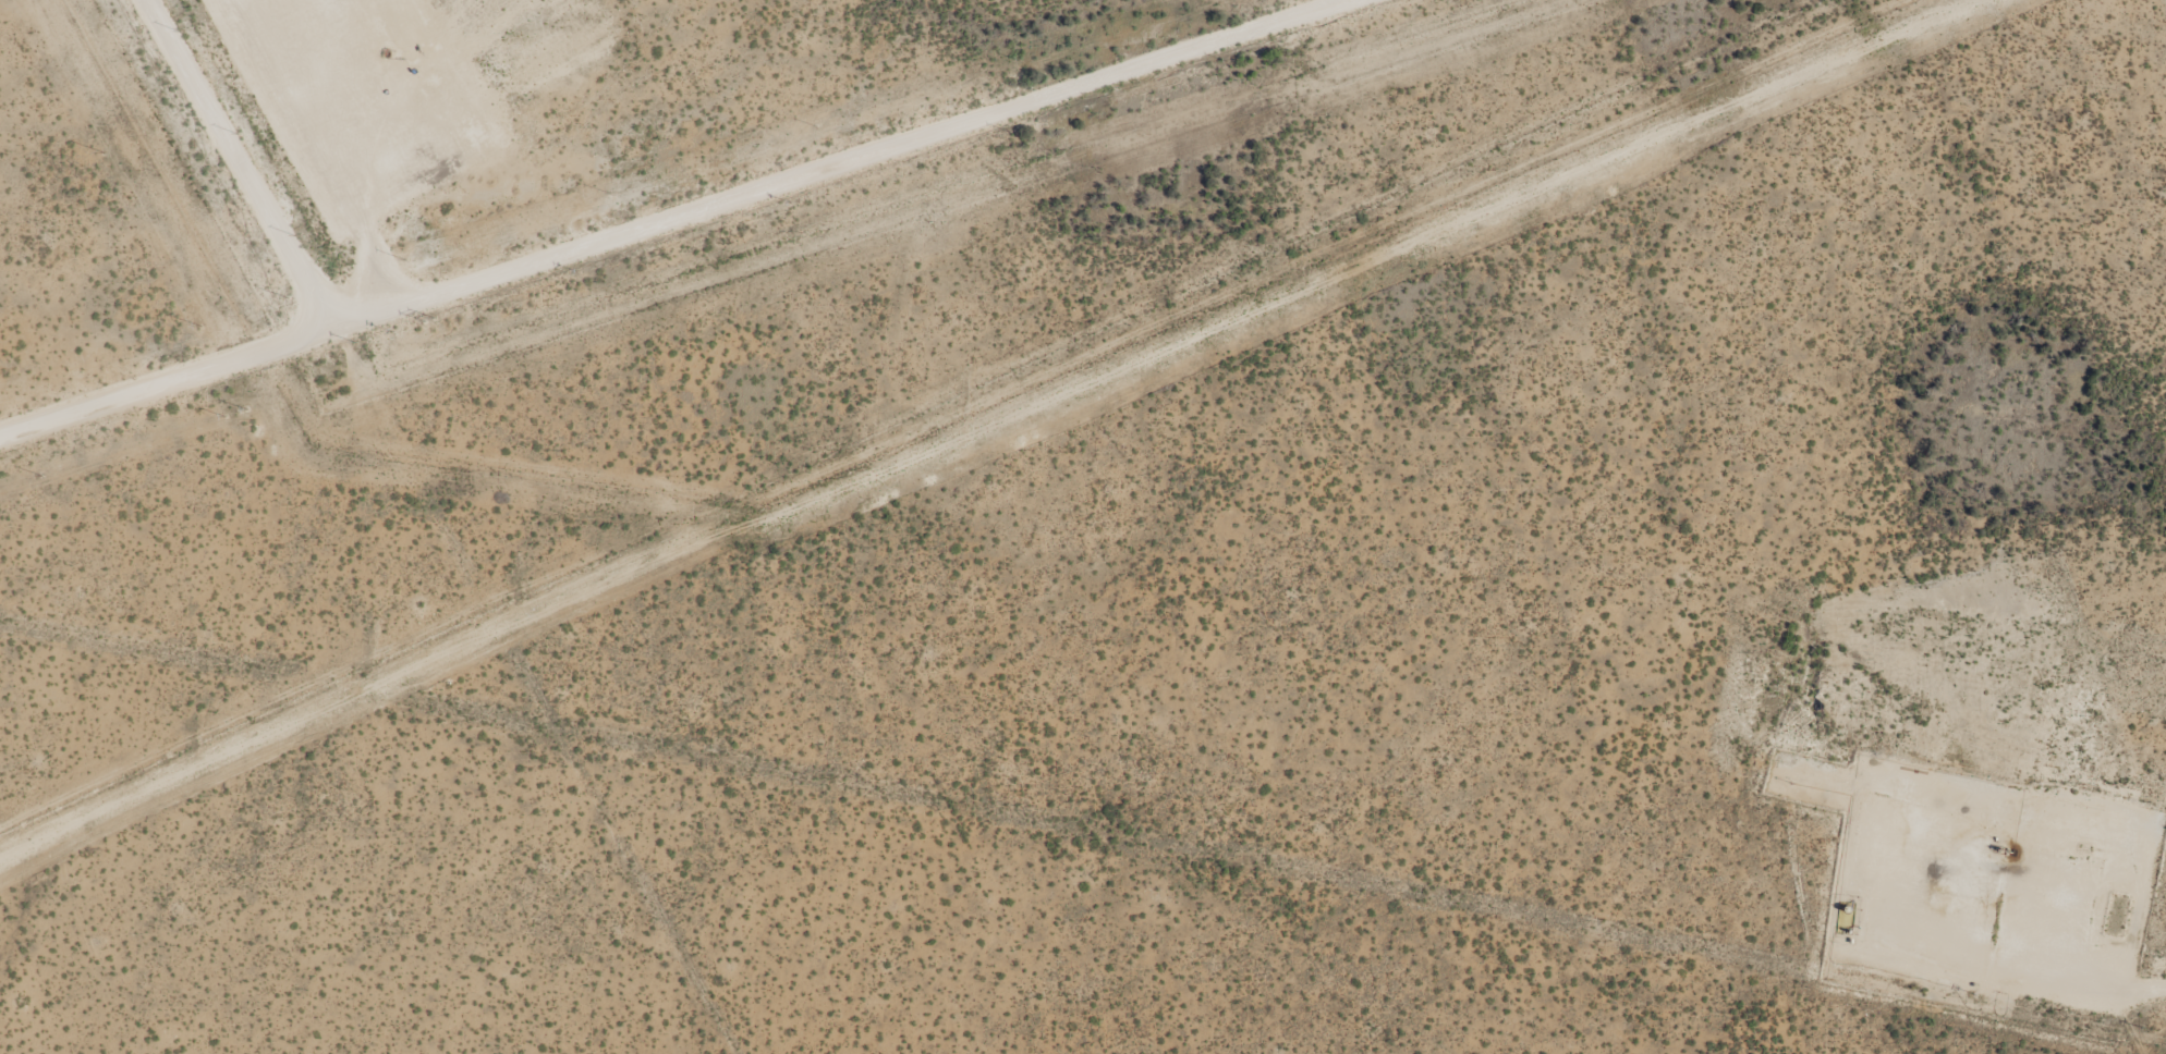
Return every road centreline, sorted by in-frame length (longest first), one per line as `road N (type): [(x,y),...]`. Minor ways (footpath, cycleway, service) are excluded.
road 1 (track): [(2089,1053),(1643,953),(0,621)]
road 2 (track): [(1510,0),(0,498)]

